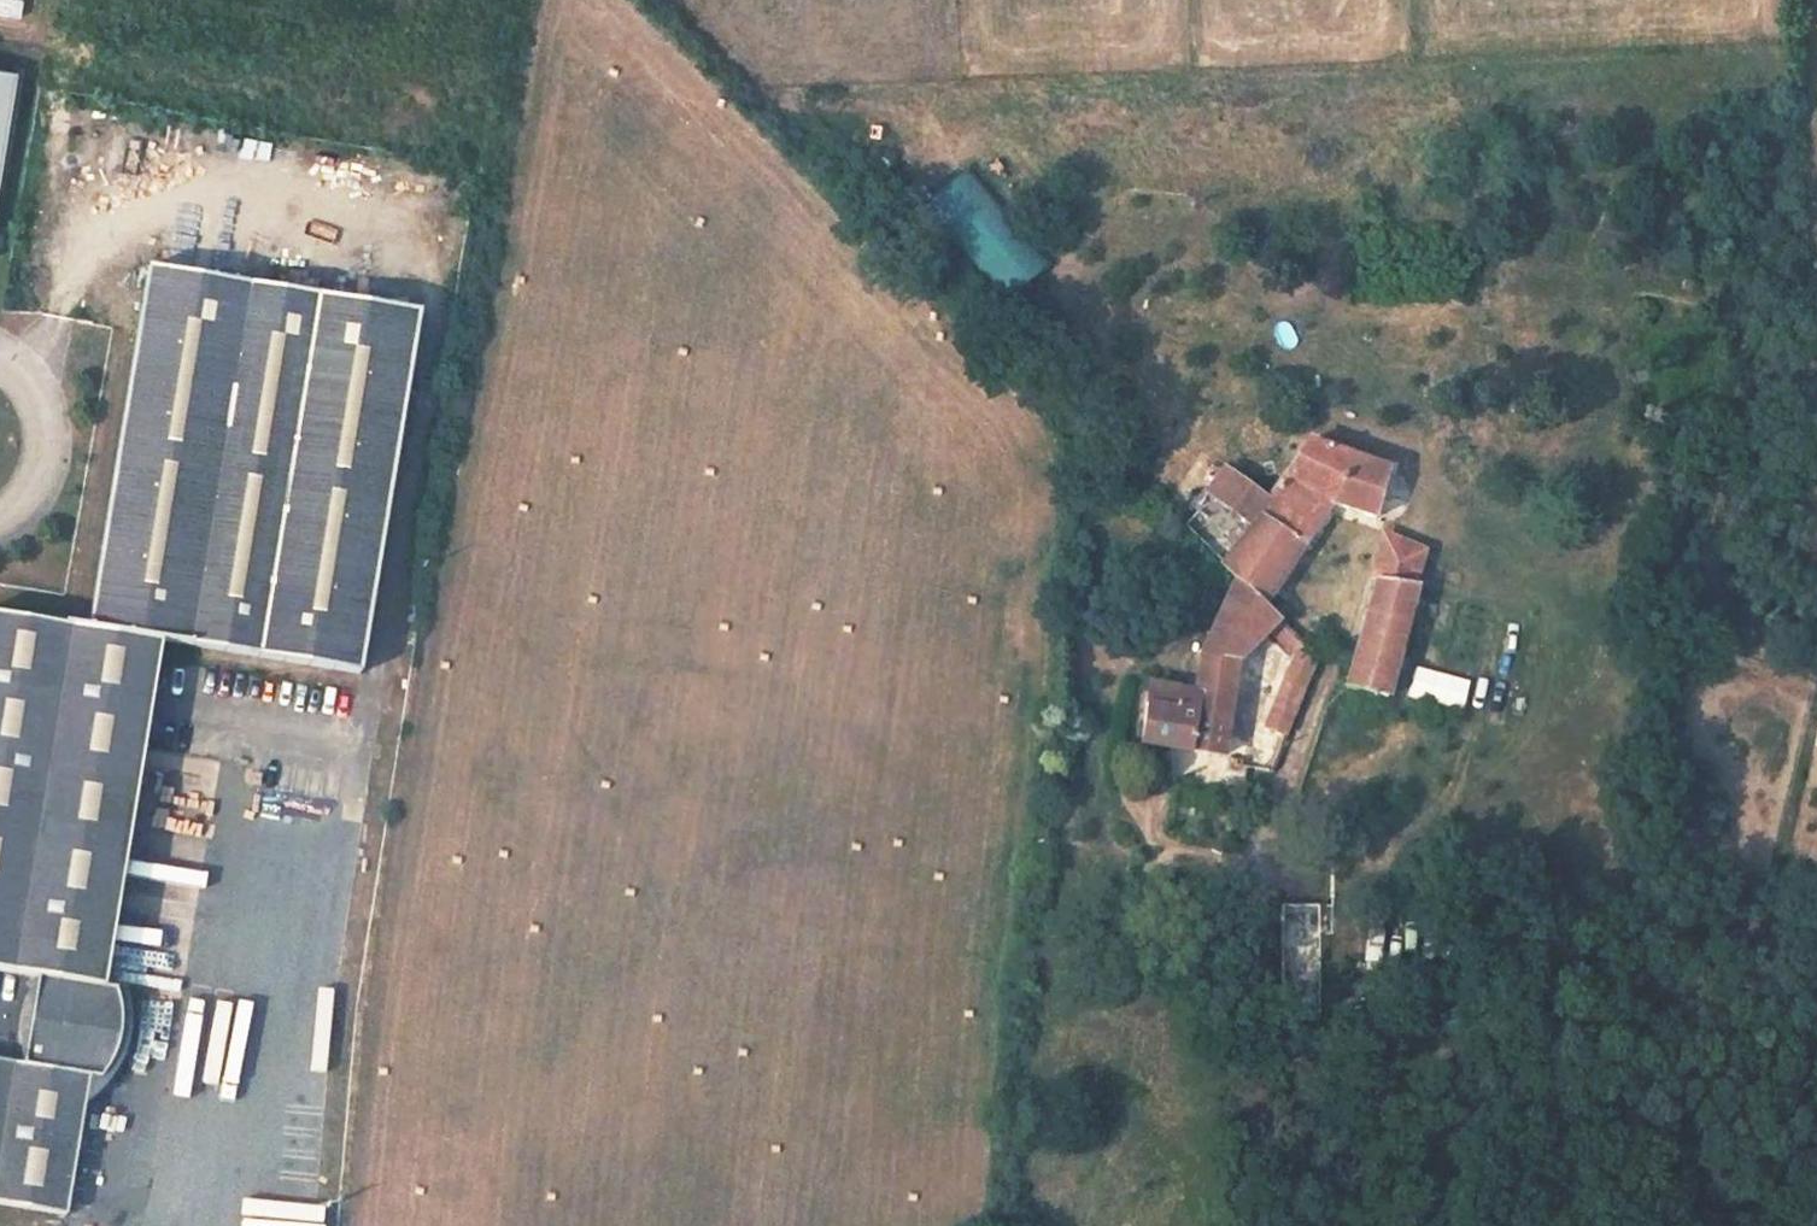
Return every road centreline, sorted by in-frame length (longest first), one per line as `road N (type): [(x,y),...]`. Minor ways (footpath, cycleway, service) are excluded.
road 1 (residential): [(1249,1225),(1249,959)]
road 2 (residential): [(0,523),(20,508),(41,453),(37,422),(0,374)]

